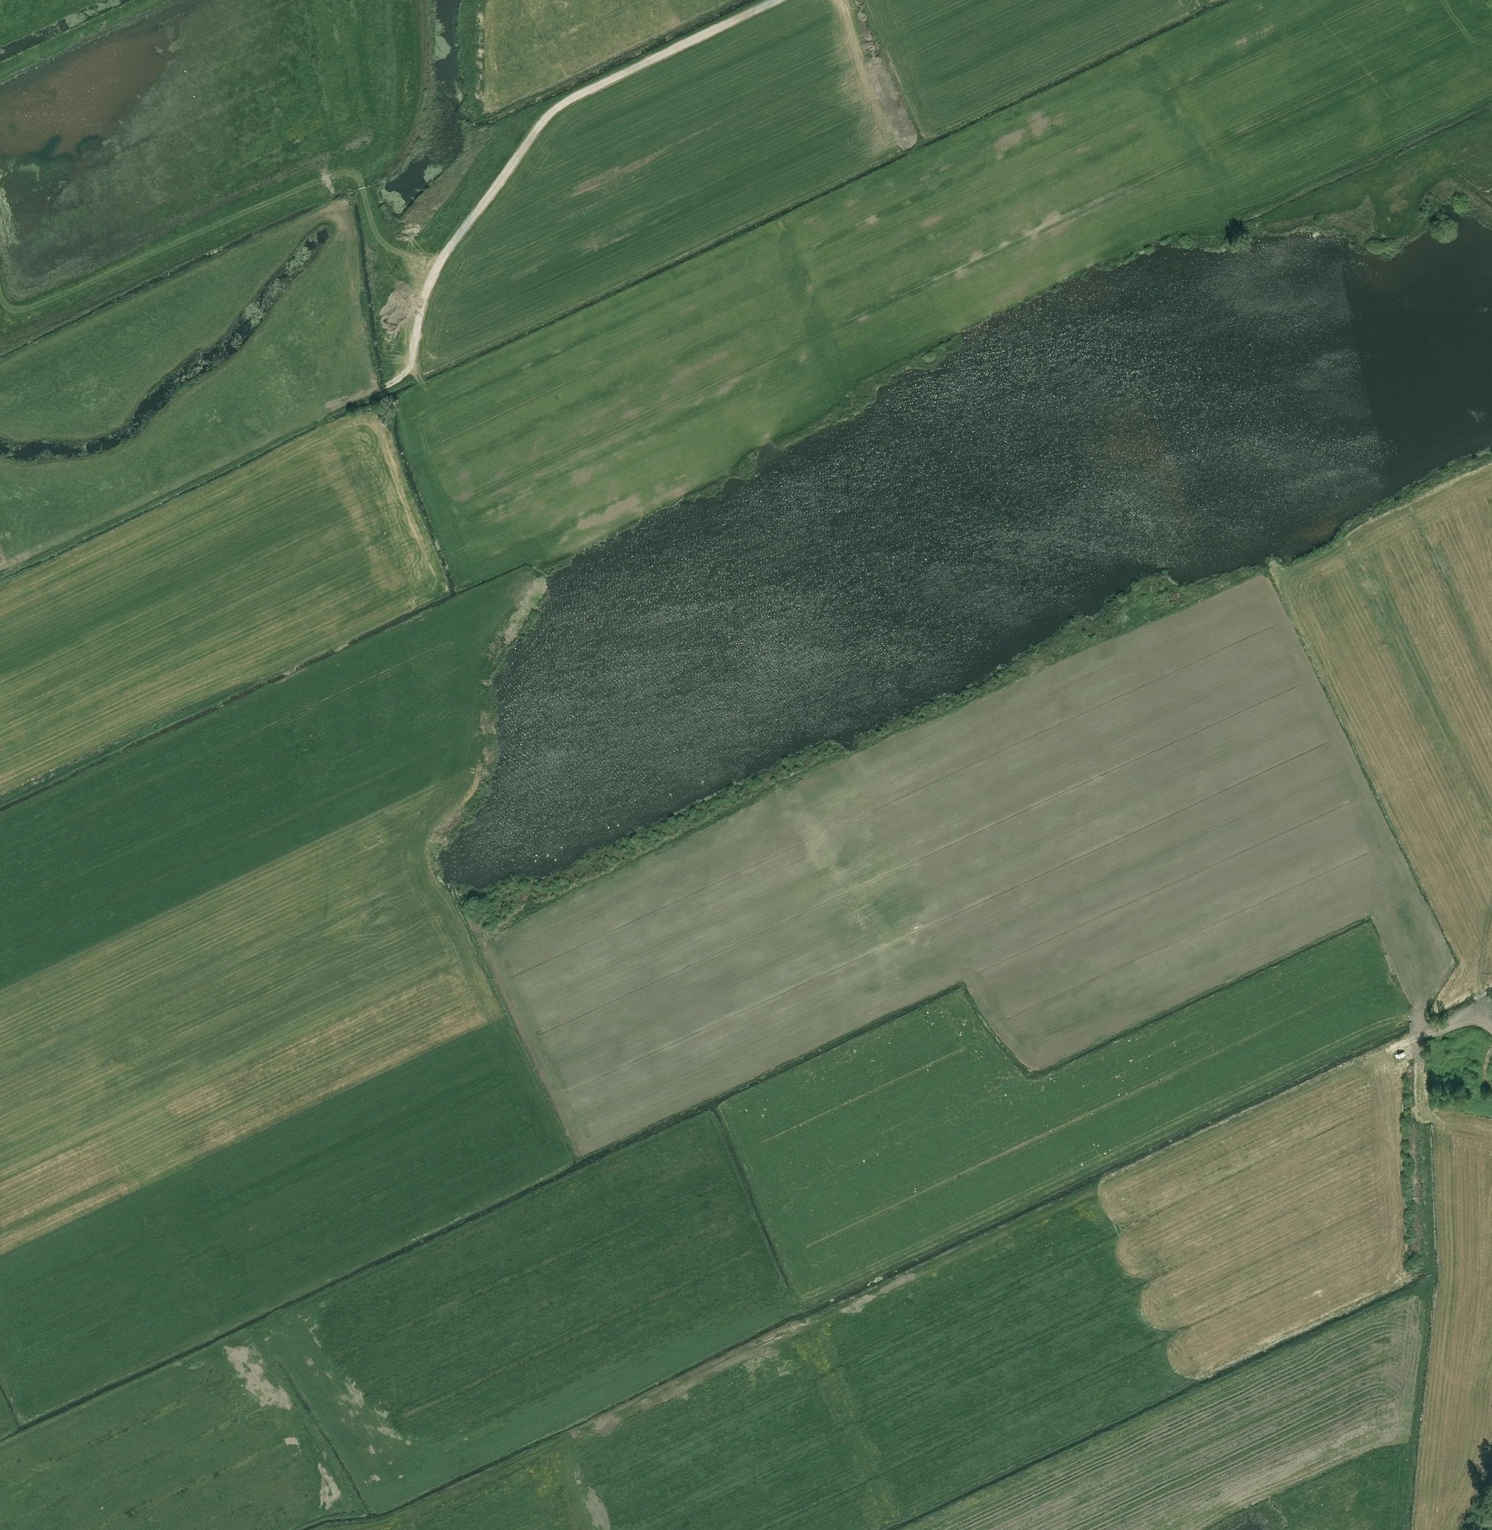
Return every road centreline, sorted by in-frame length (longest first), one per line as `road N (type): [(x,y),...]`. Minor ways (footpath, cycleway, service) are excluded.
road 1 (track): [(380,389),(405,372),(435,268),(551,114),(778,0)]
road 2 (track): [(1427,1278),(1419,1059)]

